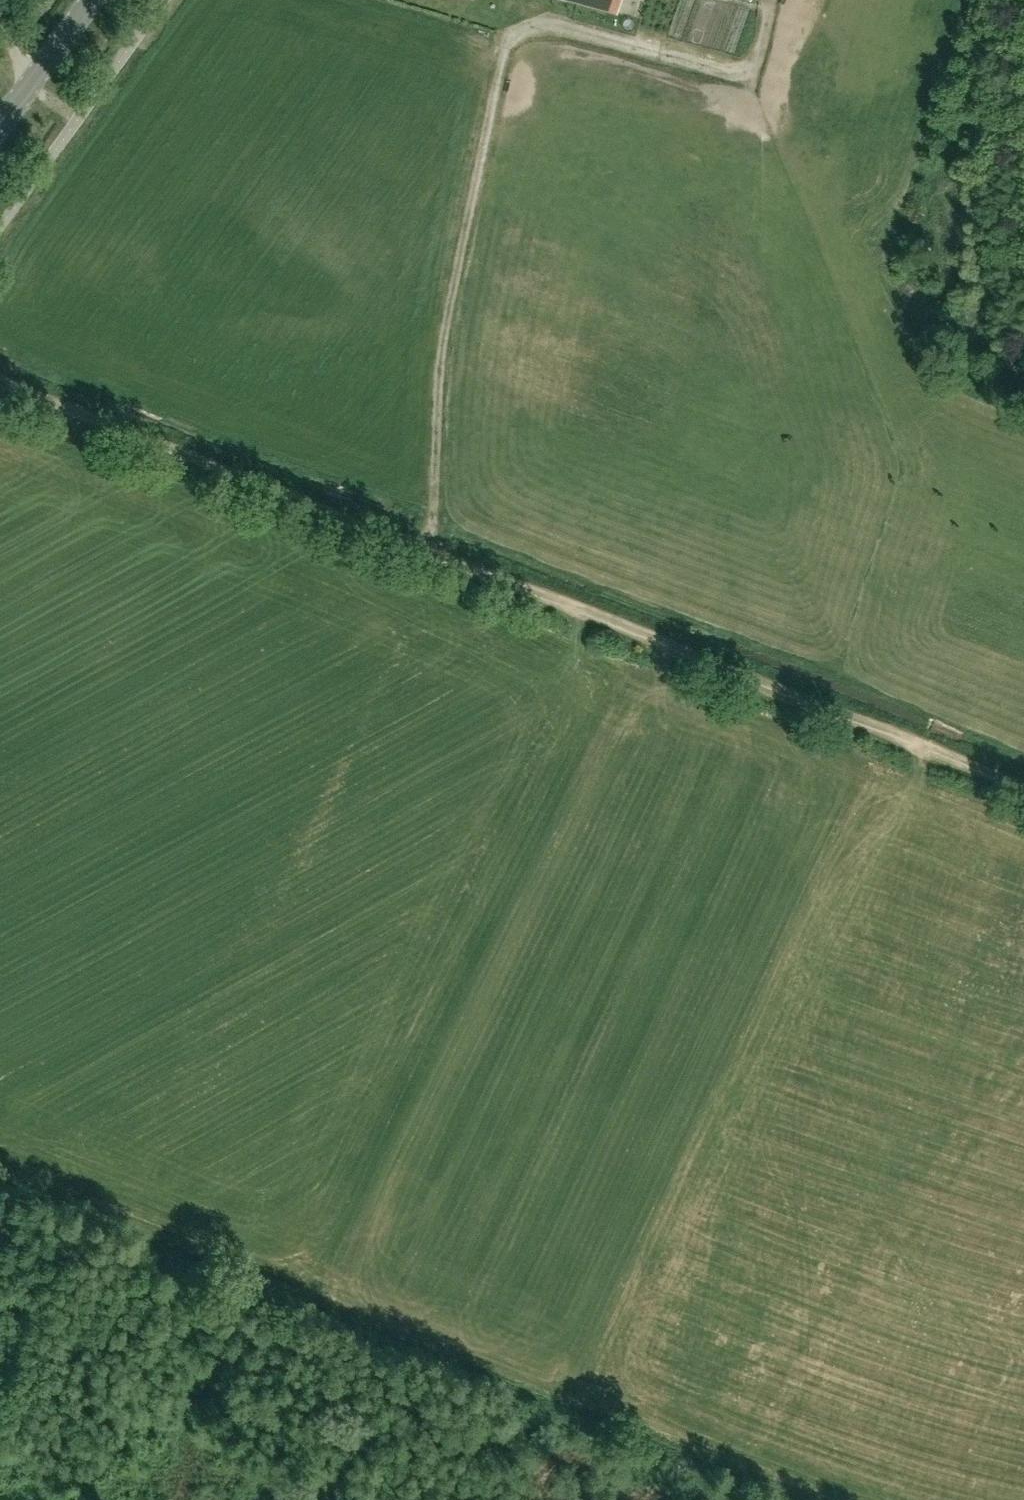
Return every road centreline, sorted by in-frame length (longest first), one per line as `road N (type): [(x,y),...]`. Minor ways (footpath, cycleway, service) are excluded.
road 1 (track): [(0,381),(1023,788)]
road 2 (tertiary): [(90,0),(0,123)]

